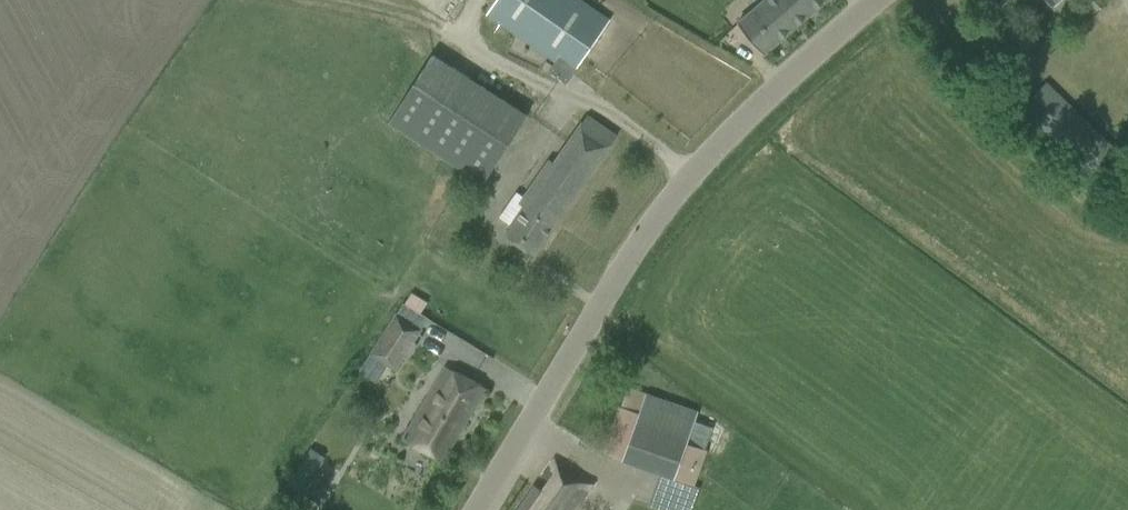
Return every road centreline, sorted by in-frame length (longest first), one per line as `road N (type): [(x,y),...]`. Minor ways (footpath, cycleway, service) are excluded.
road 1 (unclassified): [(470,509),(626,250),(700,161),(872,0)]

